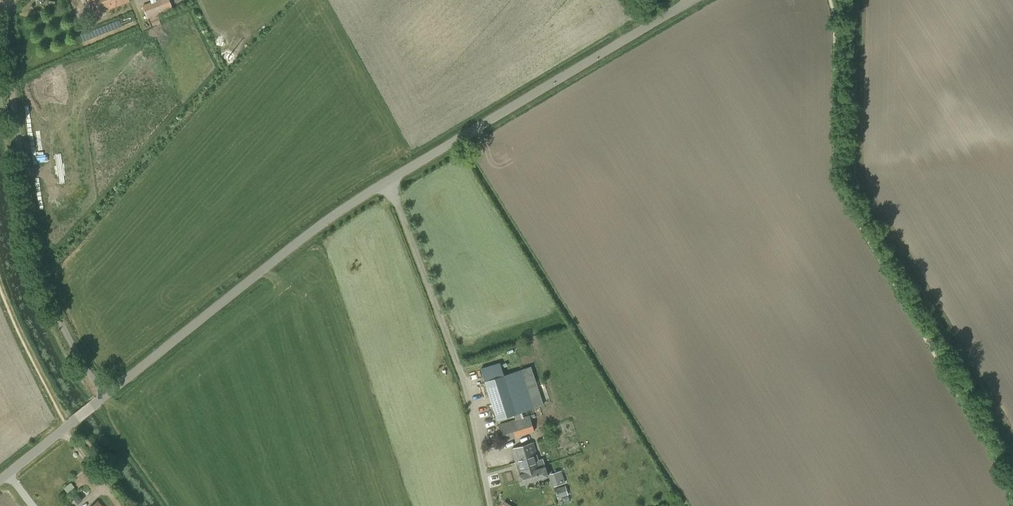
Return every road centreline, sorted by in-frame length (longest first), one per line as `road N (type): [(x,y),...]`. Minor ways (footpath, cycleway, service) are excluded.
road 1 (unclassified): [(0,480),(380,181)]
road 2 (unclassified): [(380,181),(692,0)]
road 3 (unclassified): [(486,505),(452,360),(380,181)]

